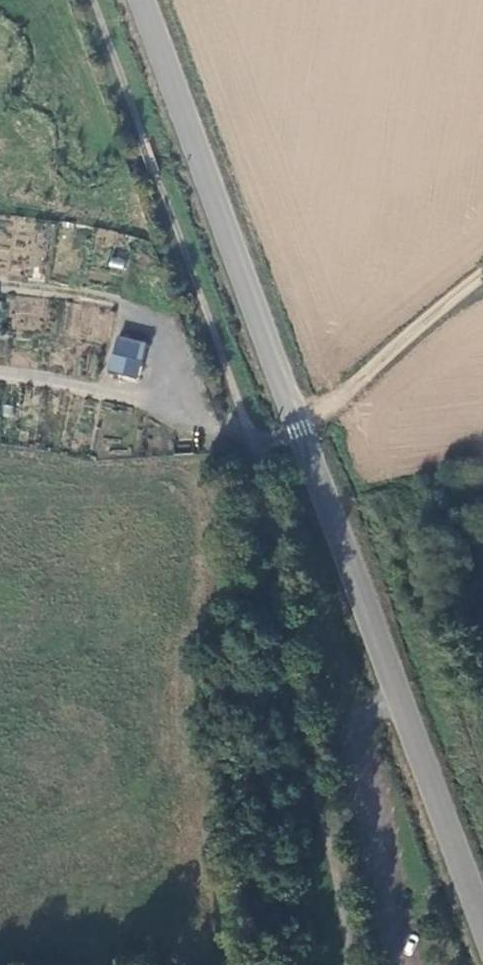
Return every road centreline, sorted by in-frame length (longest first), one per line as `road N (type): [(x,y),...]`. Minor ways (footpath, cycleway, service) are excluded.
road 1 (tertiary): [(143,0),(395,697)]
road 2 (unclassified): [(392,964),(361,762),(362,722),(395,697)]
road 3 (tertiary): [(395,697),(482,936)]
road 4 (track): [(301,429),(330,414),(482,282)]

